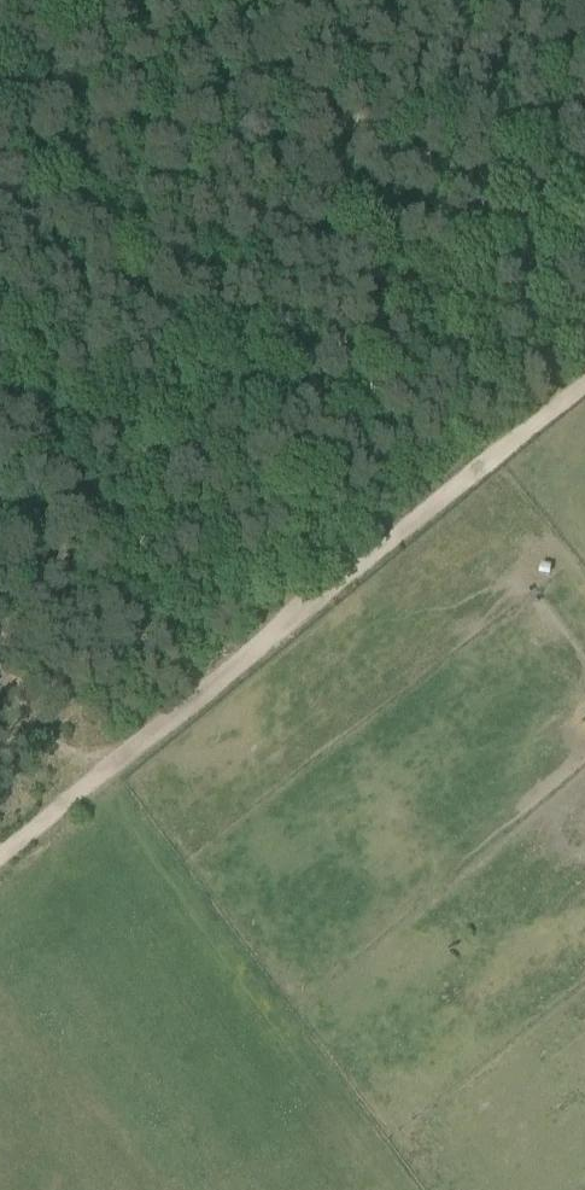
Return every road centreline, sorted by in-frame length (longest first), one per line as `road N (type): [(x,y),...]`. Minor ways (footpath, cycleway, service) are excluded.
road 1 (track): [(0,848),(584,371)]
road 2 (track): [(49,178),(352,565)]
road 3 (track): [(49,178),(249,0)]
road 4 (track): [(0,676),(80,782)]

